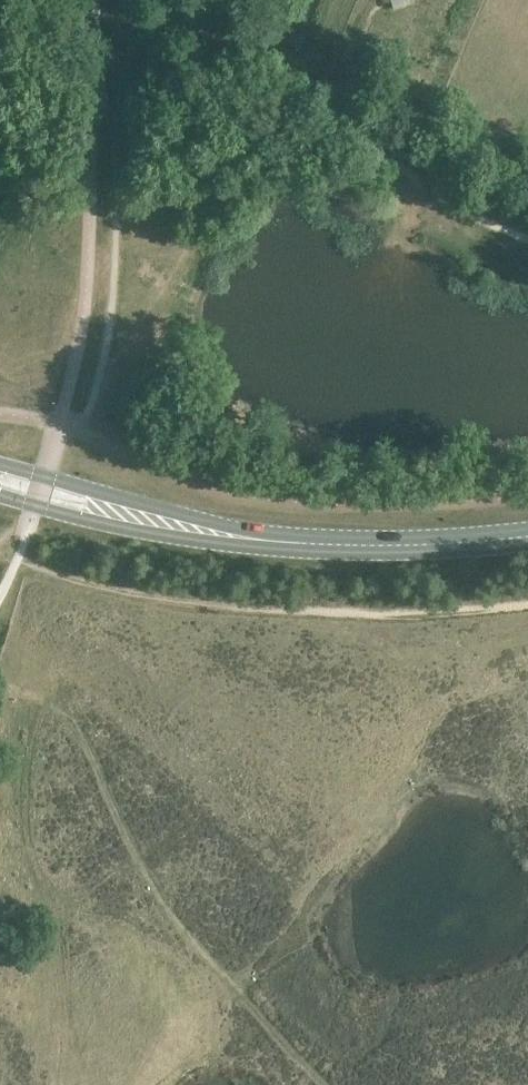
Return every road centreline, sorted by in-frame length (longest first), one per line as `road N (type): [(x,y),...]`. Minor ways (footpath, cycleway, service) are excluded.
road 1 (secondary): [(338,544),(206,525),(0,465)]
road 2 (secondary): [(0,497),(97,524),(252,550),(311,553),(338,544)]
road 3 (secondary): [(338,544),(527,537)]

